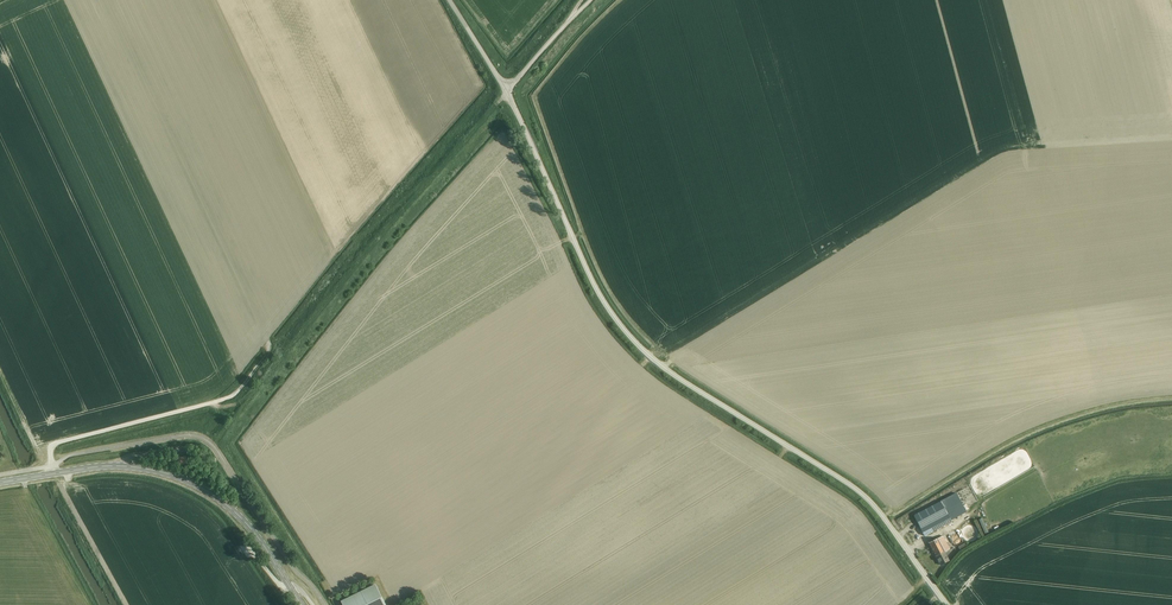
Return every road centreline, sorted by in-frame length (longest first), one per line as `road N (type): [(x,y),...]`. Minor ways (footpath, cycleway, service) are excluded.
road 1 (unclassified): [(944,604),(850,488),(704,396),(614,318),(505,91)]
road 2 (secondary): [(293,590),(242,518),(181,478),(107,466),(23,479)]
road 3 (unclassified): [(505,91),(591,0)]

